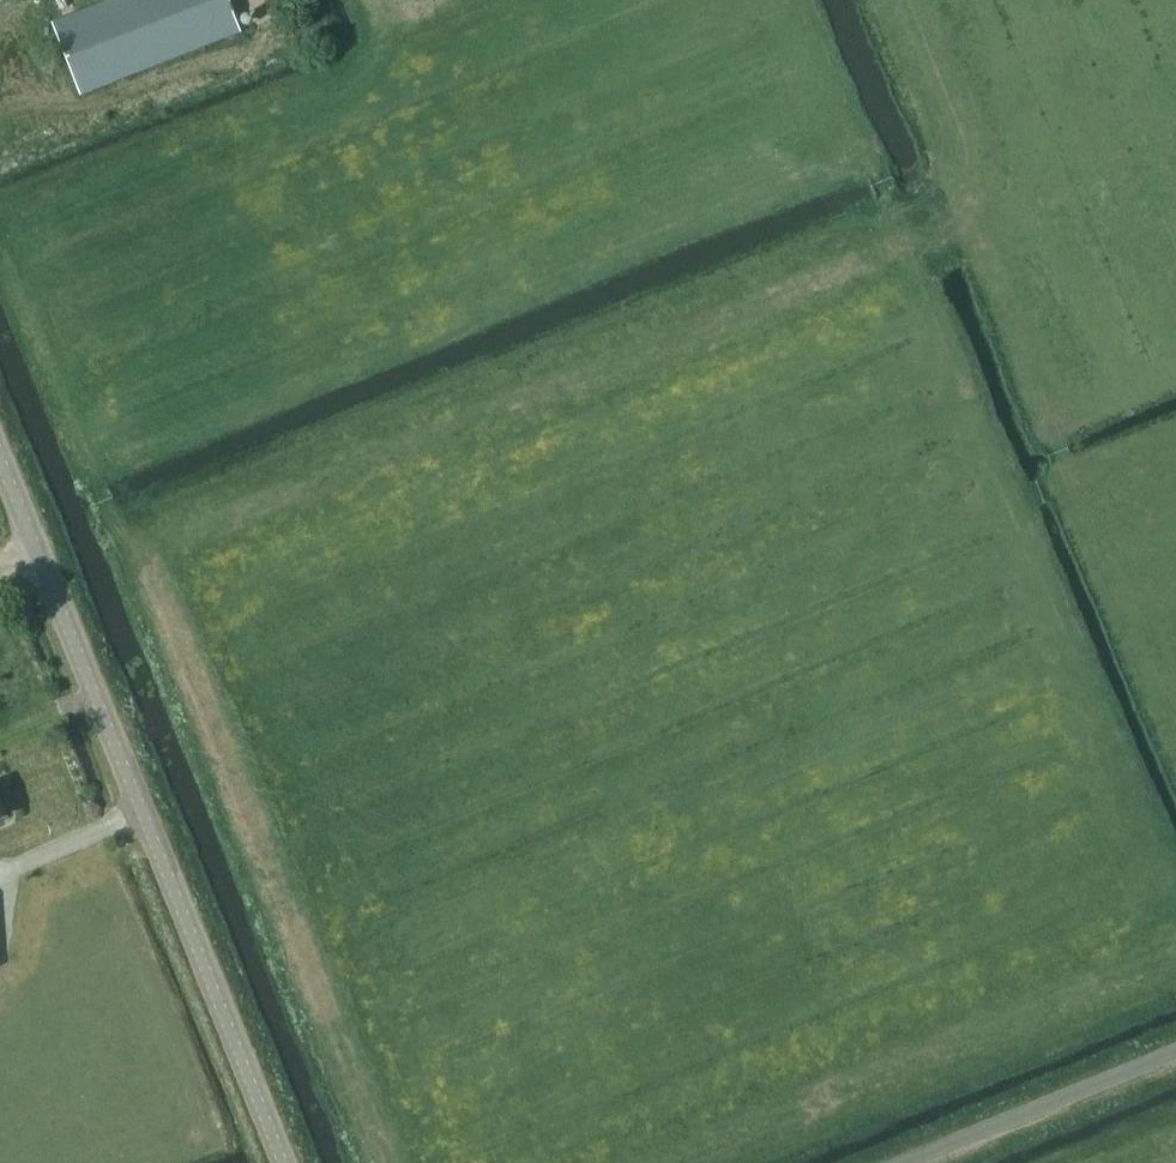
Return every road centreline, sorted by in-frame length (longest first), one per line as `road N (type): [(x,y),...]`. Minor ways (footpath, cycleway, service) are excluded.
road 1 (tertiary): [(283,1162),(0,457)]
road 2 (unclassified): [(905,1162),(1175,1053)]

